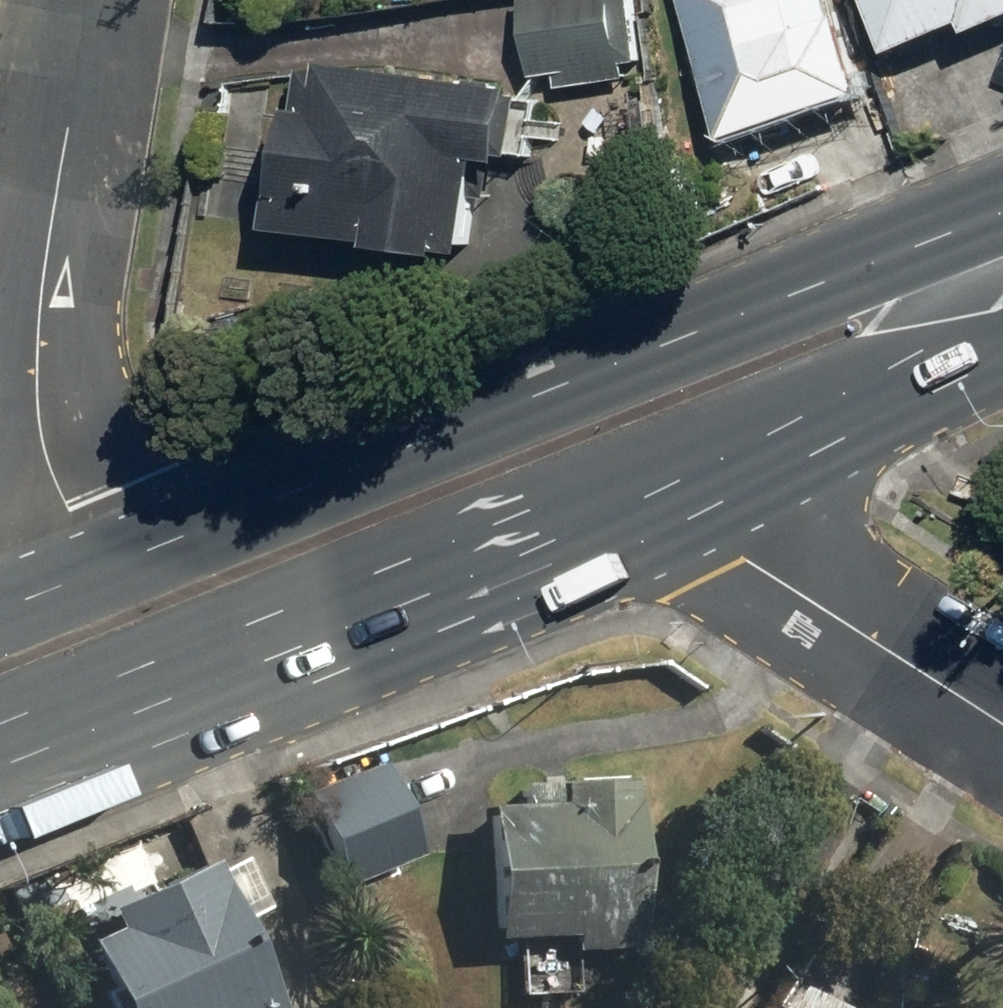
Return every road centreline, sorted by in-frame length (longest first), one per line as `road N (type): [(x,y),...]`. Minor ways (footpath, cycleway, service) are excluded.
road 1 (primary): [(90,571),(1002,213)]
road 2 (primary): [(648,499),(0,763)]
road 3 (residential): [(90,571),(44,456),(36,338),(88,0)]
road 4 (residential): [(1002,716),(648,499)]
road 5 (primary): [(1002,338),(648,499)]

